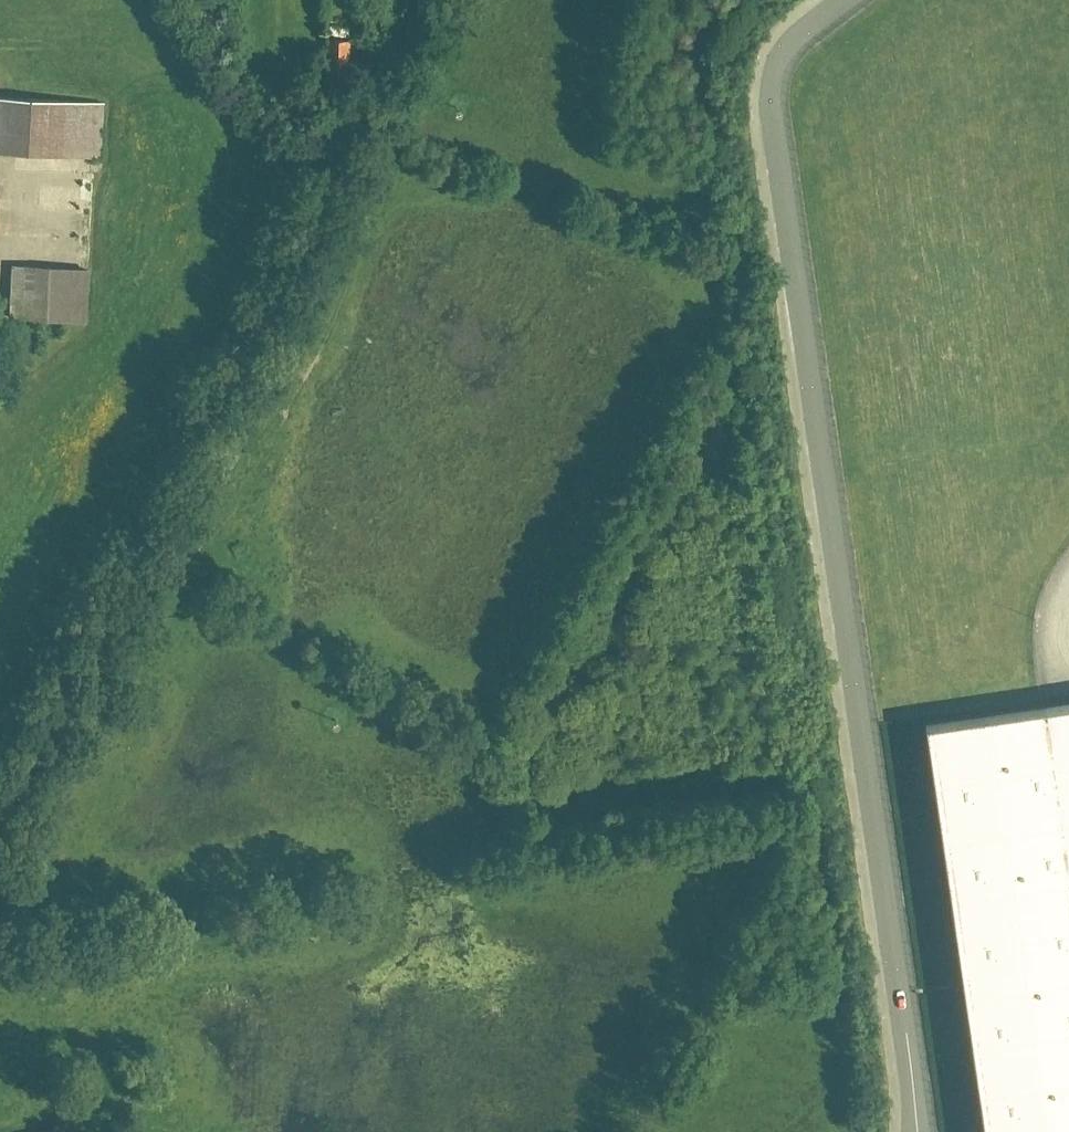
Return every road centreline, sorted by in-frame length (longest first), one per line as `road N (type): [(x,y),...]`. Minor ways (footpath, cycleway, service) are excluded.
road 1 (residential): [(844,0),(793,42),(775,71),(774,109),(916,1131)]
road 2 (track): [(0,761),(428,0)]

